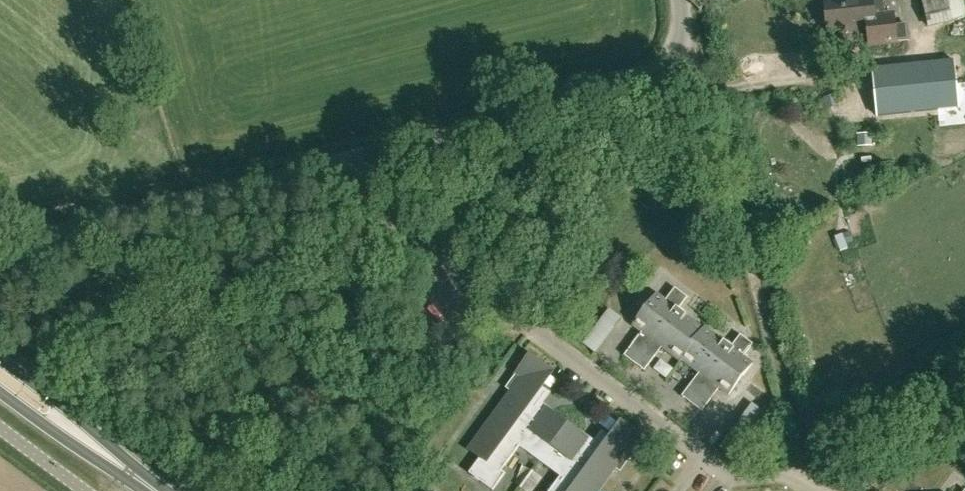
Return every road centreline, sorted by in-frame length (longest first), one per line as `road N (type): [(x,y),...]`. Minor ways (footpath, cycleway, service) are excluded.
road 1 (unclassified): [(0,263),(59,230),(649,85),(684,49),(681,0)]
road 2 (track): [(679,61),(708,106),(781,367),(823,464),(842,478),(875,478),(964,433)]
road 3 (secondary): [(151,490),(0,379)]

